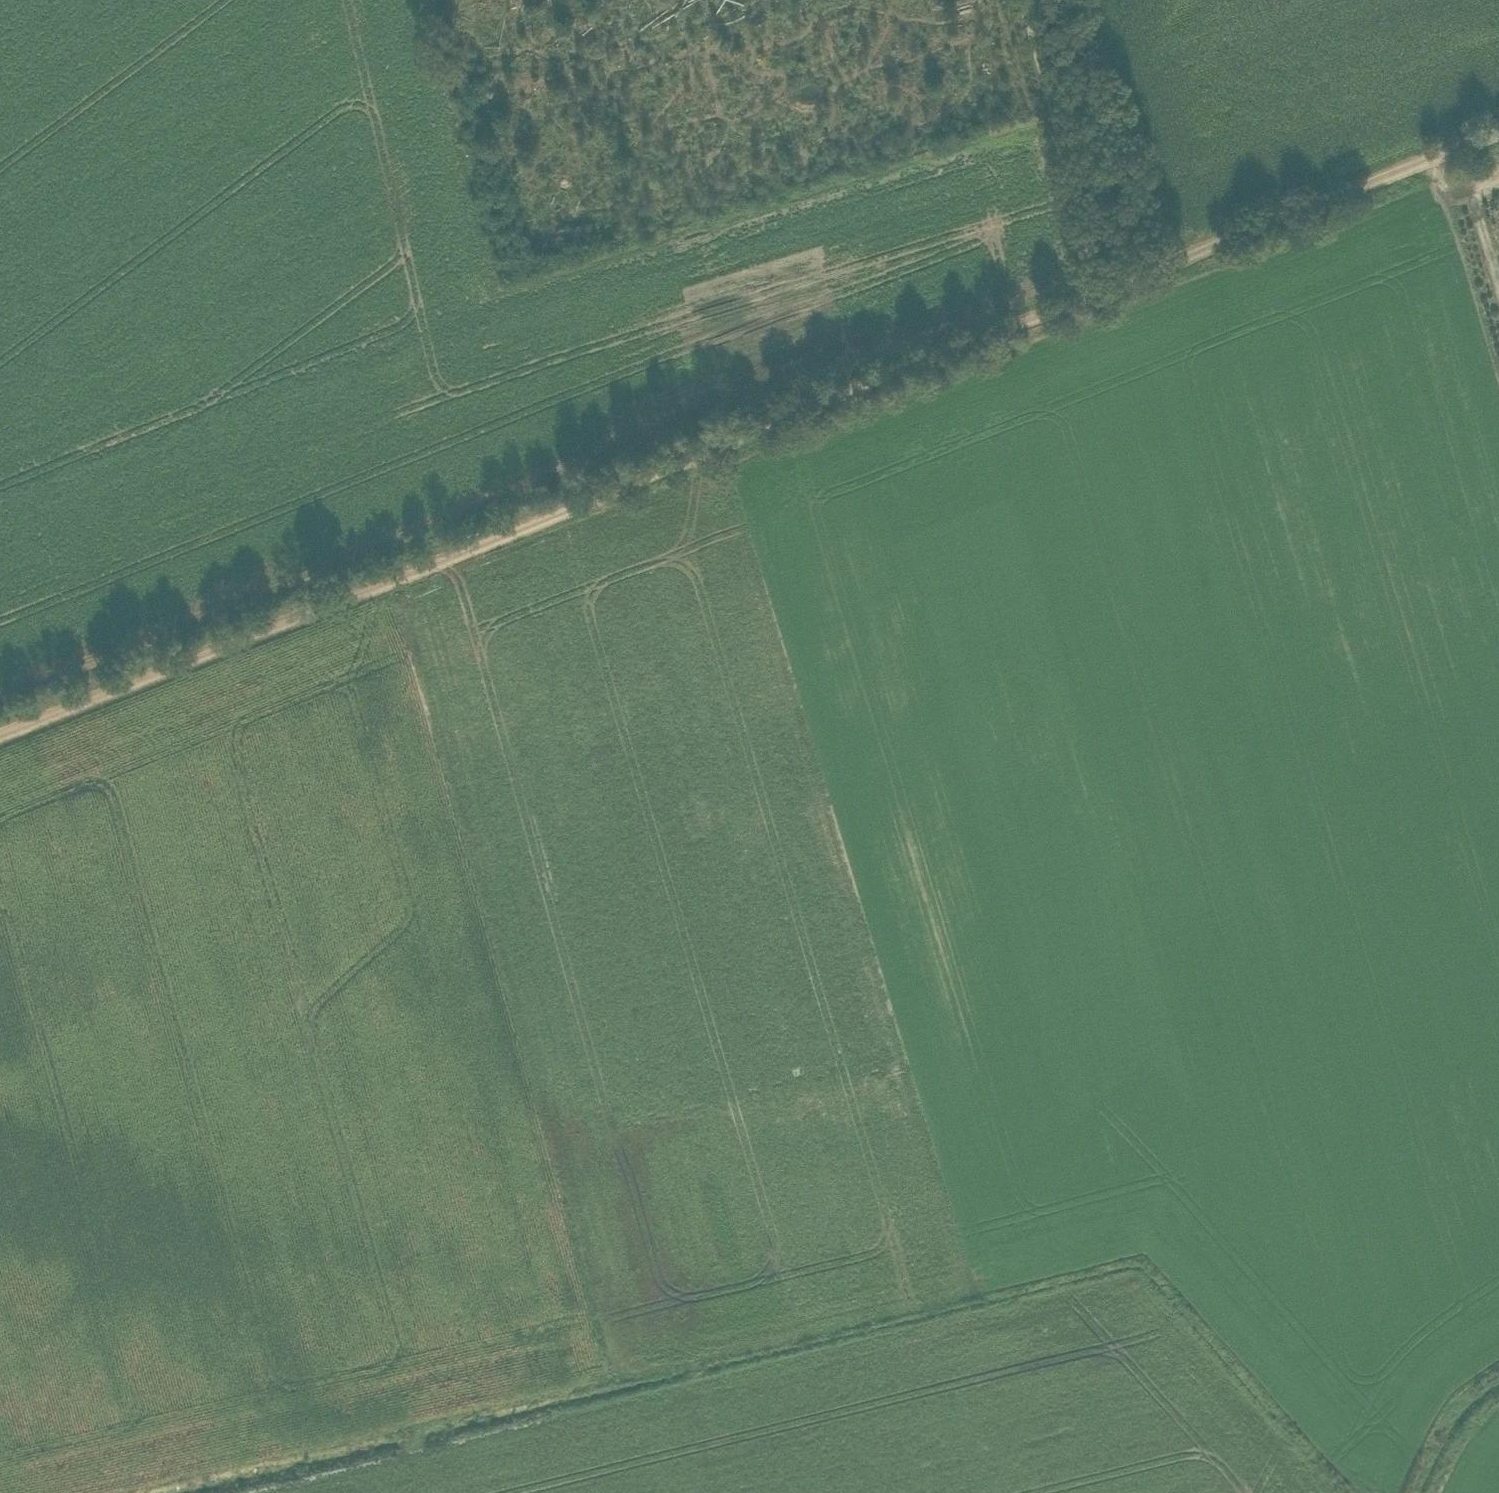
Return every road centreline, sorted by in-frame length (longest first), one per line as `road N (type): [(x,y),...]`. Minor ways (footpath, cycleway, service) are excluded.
road 1 (track): [(1498,137),(0,726)]
road 2 (track): [(1009,0),(1096,294)]

